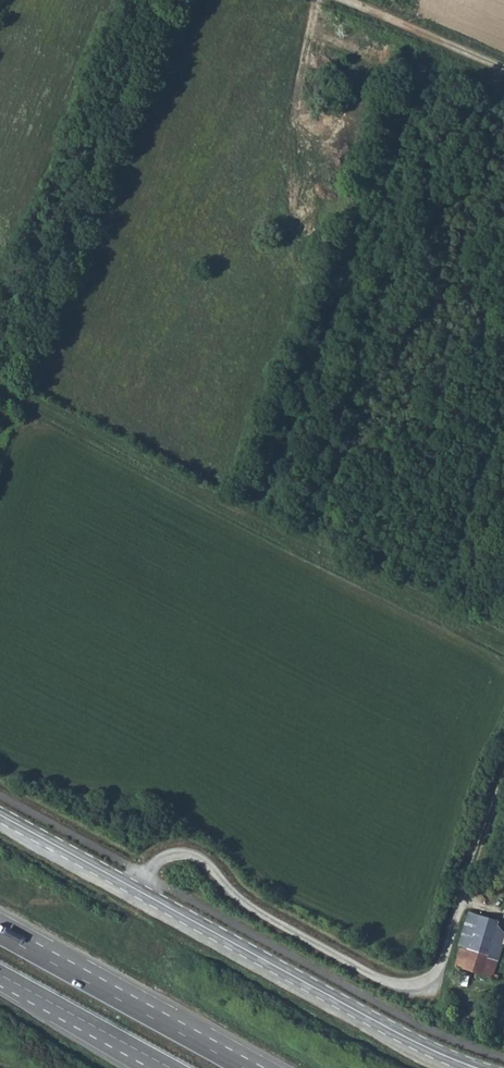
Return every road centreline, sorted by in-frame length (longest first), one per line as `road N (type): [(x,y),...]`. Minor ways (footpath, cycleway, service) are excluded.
road 1 (unclassified): [(133,891),(157,862),(191,855),(245,904),(375,976),(417,983),(443,959),(503,775)]
road 2 (track): [(0,387),(340,567),(503,637)]
road 3 (tertiary): [(473,1067),(417,1047),(133,891)]
road 4 (trunk): [(247,1067),(0,934)]
road 5 (trunk): [(0,975),(161,1063)]
road 6 (track): [(342,0),(503,69)]
road 7 (tertiary): [(133,891),(0,819)]

